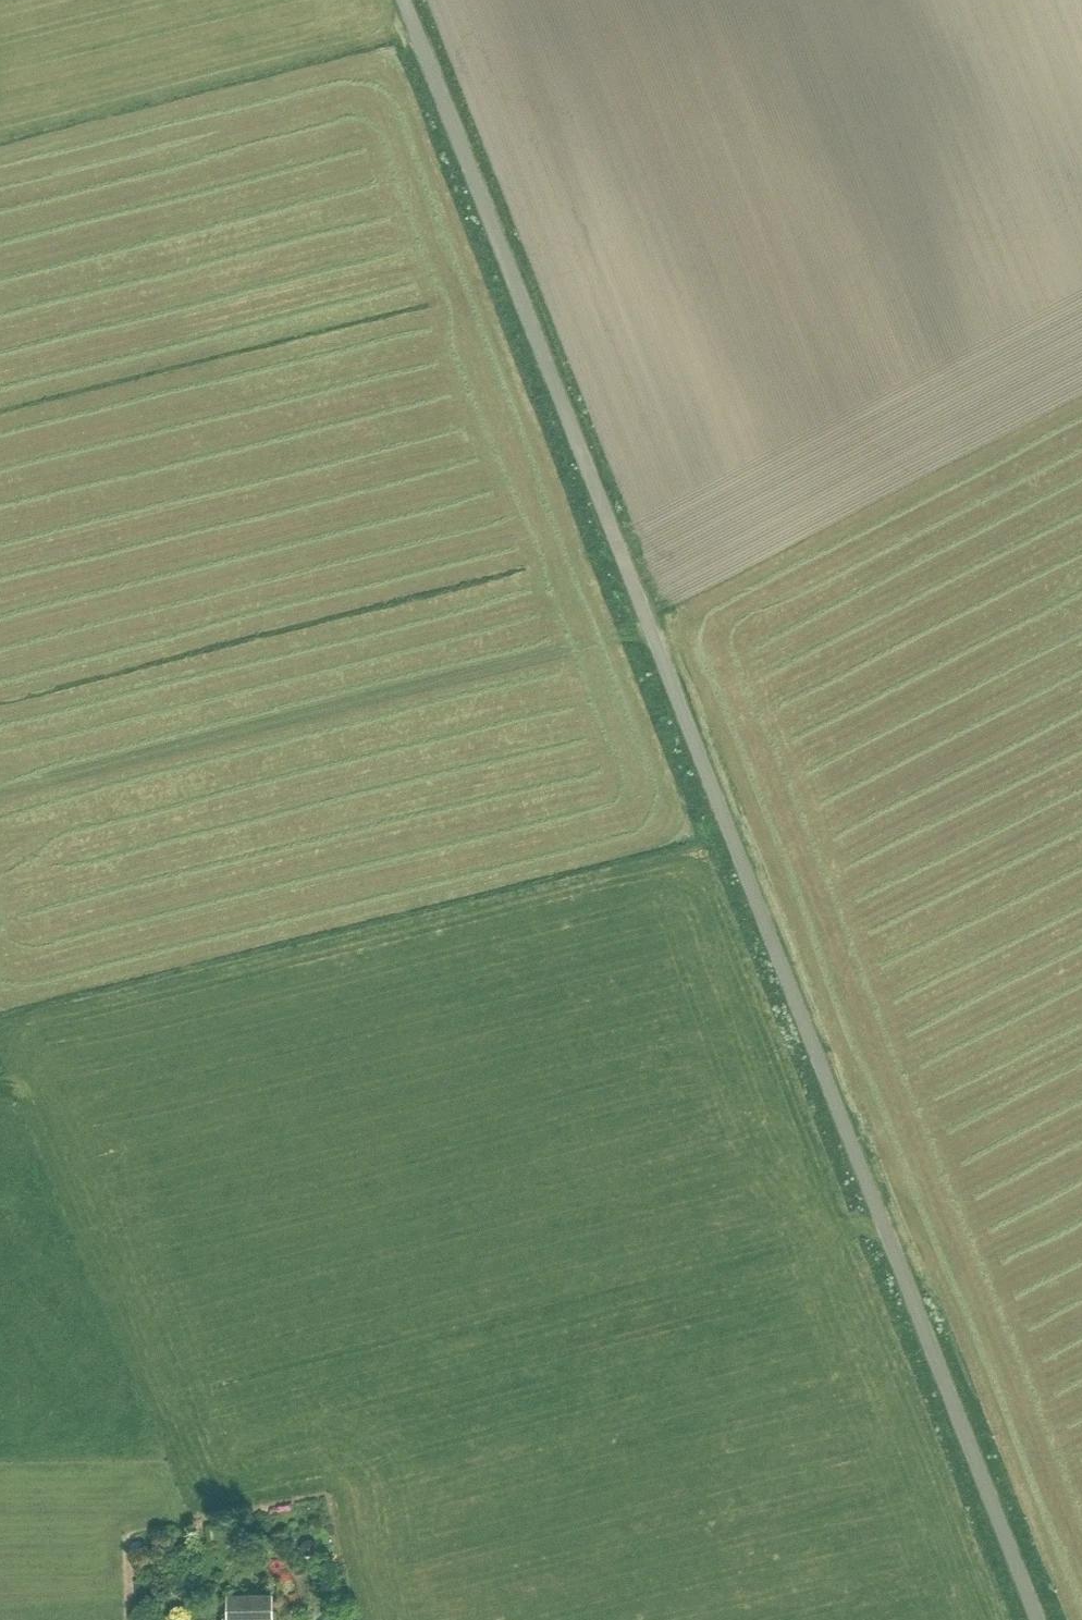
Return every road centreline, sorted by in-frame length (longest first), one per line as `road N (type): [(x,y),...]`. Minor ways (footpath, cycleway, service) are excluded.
road 1 (unclassified): [(1040,1619),(406,0)]

